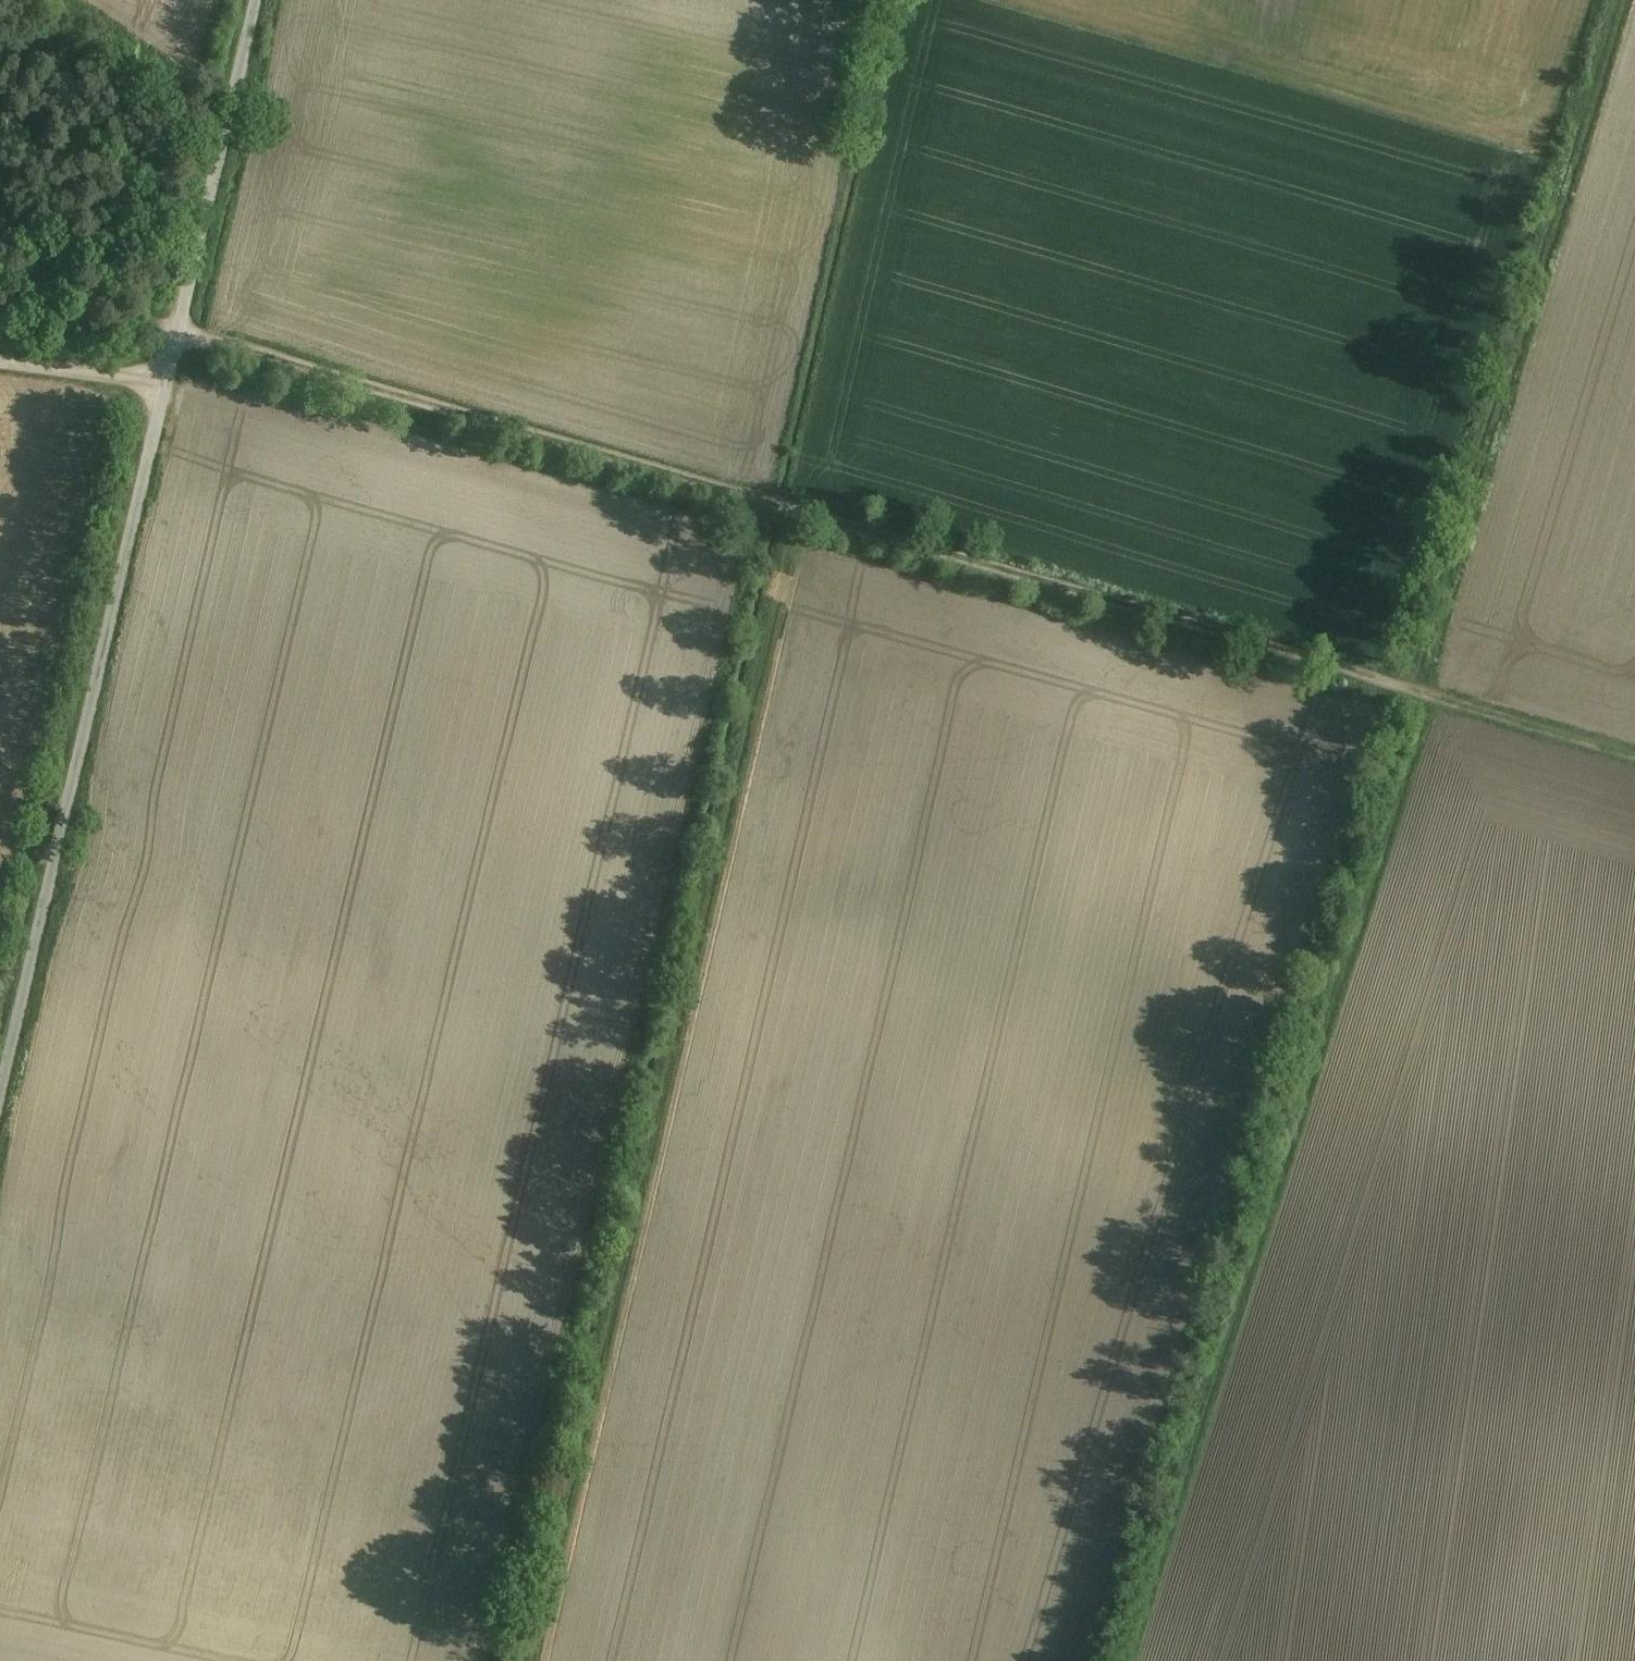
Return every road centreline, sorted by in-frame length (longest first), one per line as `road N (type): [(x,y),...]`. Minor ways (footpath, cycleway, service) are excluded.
road 1 (track): [(1620,0),(1110,1660)]
road 2 (track): [(1634,749),(179,332),(117,307)]
road 3 (unclassified): [(0,1097),(256,0)]
road 4 (track): [(166,385),(0,363)]

